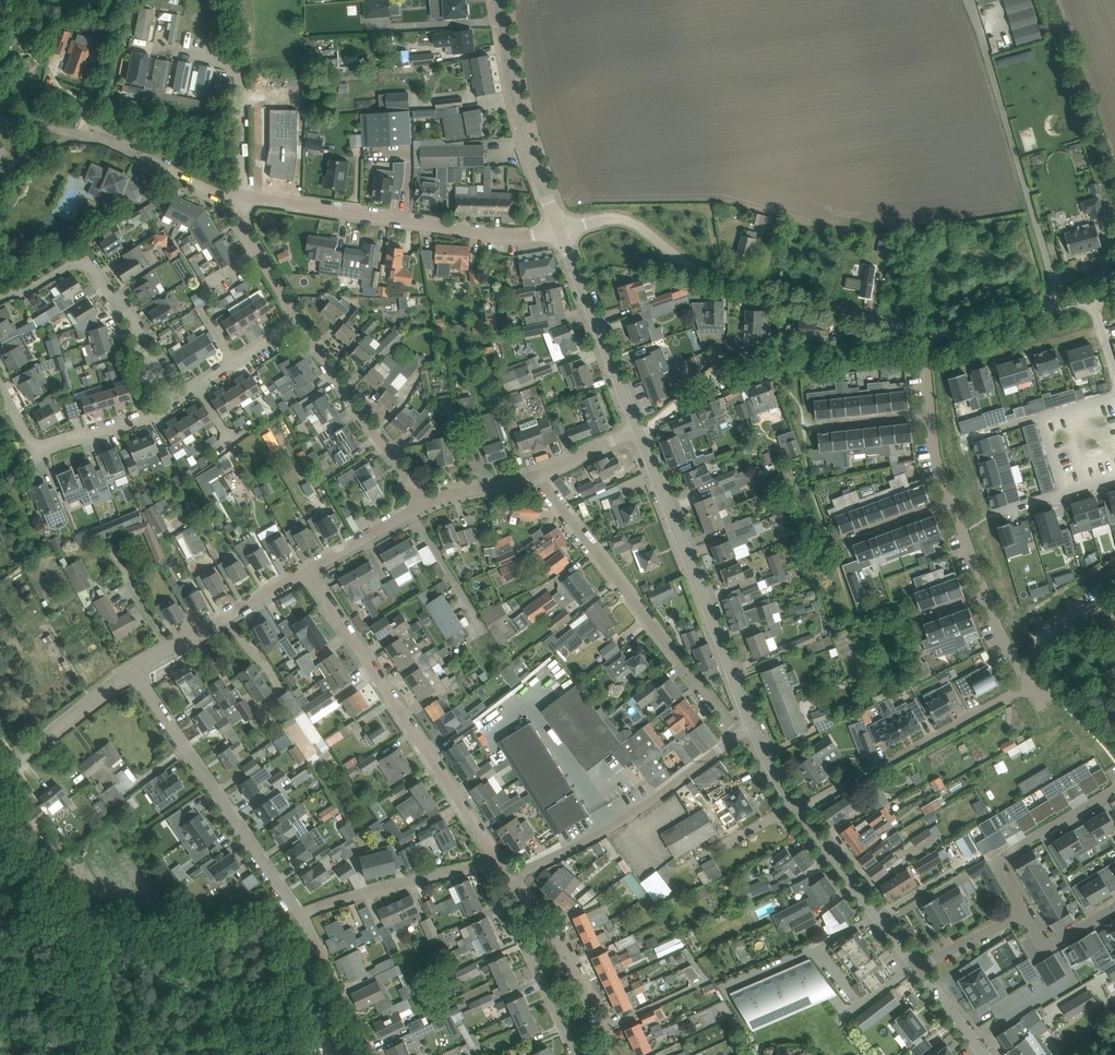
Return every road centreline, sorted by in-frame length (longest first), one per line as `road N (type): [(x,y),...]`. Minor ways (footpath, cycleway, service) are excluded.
road 1 (unclassified): [(924,333),(735,281),(639,225),(614,219),(561,232)]
road 2 (residential): [(498,860),(308,571)]
road 3 (residential): [(739,736),(543,475)]
road 4 (unclassified): [(561,232),(510,237),(241,197)]
road 5 (unclassified): [(1058,308),(970,0)]
road 6 (tertiary): [(753,727),(638,429)]
road 7 (residential): [(295,917),(131,671)]
road 8 (residential): [(514,882),(610,827),(739,736)]
road 9 (residential): [(1029,685),(798,811)]
road 10 (tertiary): [(561,232),(526,132),(499,0)]
road 11 (residential): [(131,44),(233,67),(242,83),(241,197)]
road 12 (residential): [(173,401),(139,421),(40,450),(0,379)]
road 13 (residential): [(423,503),(298,322)]
road 14 (tertiary): [(638,429),(561,232)]
road 15 (residential): [(295,917),(339,899),(498,860)]
road 16 (residential): [(0,300),(85,259),(140,329),(147,352)]
road 17 (residential): [(131,671),(308,571)]
road 18 (tertiary): [(920,971),(798,811)]
road 19 (residential): [(612,1054),(553,936),(514,882)]
road 20 (residential): [(574,1054),(500,894),(514,882)]
road 21 (residential): [(1114,793),(1006,854),(999,865),(1025,912)]
road 22 (unclassified): [(241,197),(75,132)]
road 23 (unknown): [(1040,418),(965,438),(985,508),(996,512)]
road 24 (residential): [(8,764),(131,671)]
road 25 (residential): [(365,1054),(295,917)]
road 26 (residential): [(1062,491),(1040,418),(1114,396)]
road 27 (track): [(638,429),(713,373),(759,352)]
road 28 (residential): [(298,322),(245,236),(241,197)]
road 29 (unclassified): [(1058,308),(924,333)]
road 30 (residential): [(308,571),(423,503)]
road 31 (residential): [(423,503),(543,475)]
road 32 (residential): [(920,971),(1025,912)]

